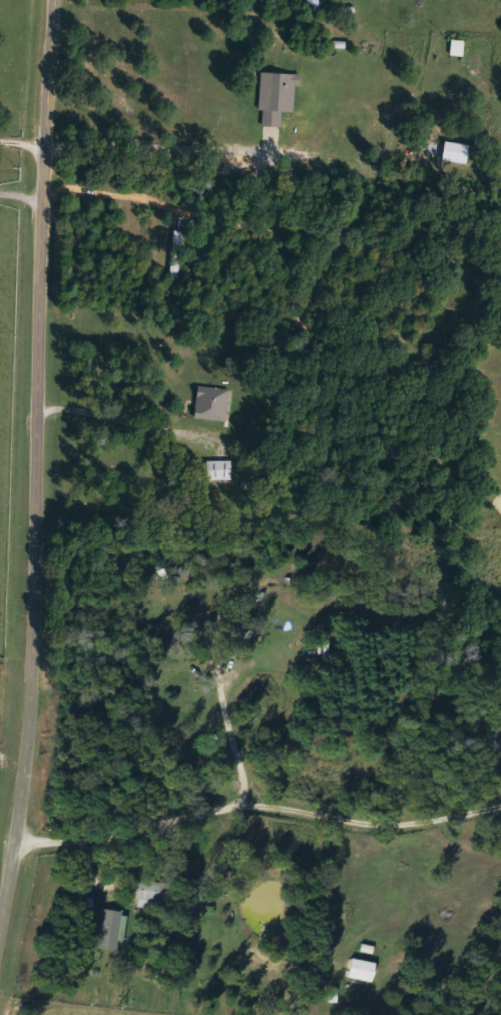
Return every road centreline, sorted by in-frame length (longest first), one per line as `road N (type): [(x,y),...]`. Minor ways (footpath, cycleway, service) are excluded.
road 1 (tertiary): [(58,0),(36,641),(25,781),(0,928)]
road 2 (residential): [(15,843),(68,729),(130,713),(175,713),(228,750),(254,796),(297,822),(460,848),(500,869)]

